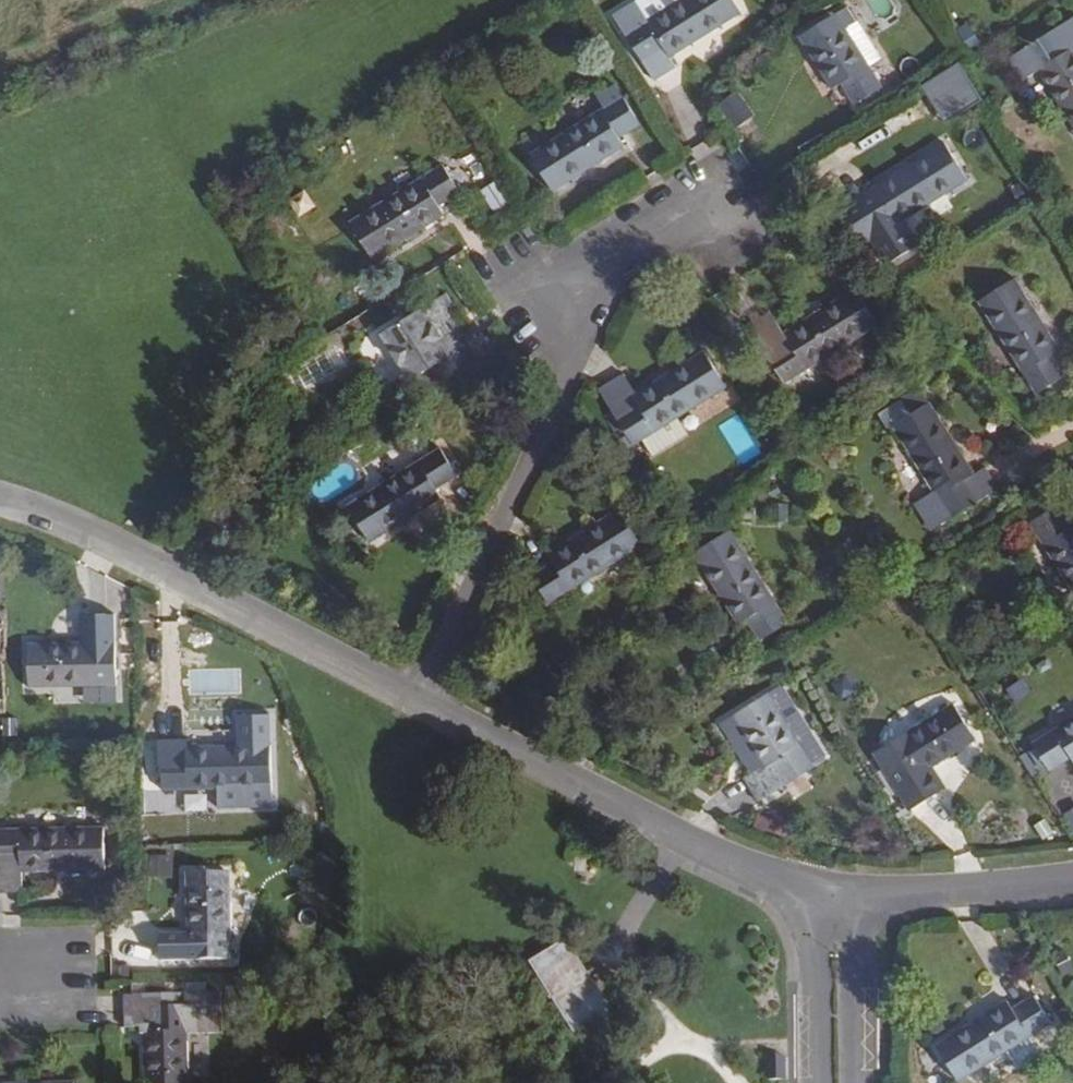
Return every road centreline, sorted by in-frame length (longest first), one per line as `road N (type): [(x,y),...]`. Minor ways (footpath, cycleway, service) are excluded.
road 1 (residential): [(421,702),(558,402),(567,295),(698,211),(743,233)]
road 2 (residential): [(421,702),(58,528),(0,512)]
road 3 (residential): [(839,894),(790,887),(681,840),(421,702)]
road 4 (residential): [(1072,883),(938,896),(839,894)]
road 5 (residential): [(839,894),(843,1082)]

